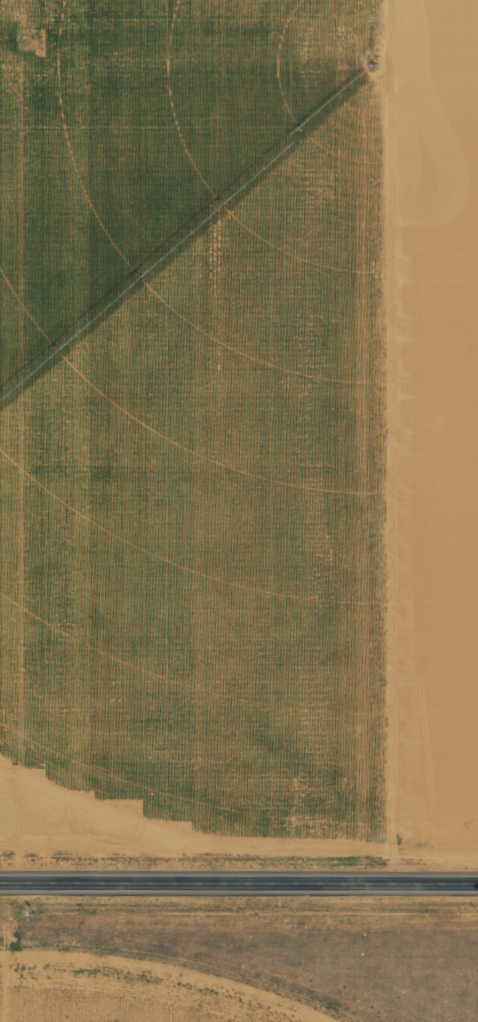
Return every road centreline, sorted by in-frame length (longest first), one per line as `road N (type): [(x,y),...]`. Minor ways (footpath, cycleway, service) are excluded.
road 1 (primary): [(477,885),(0,885)]

